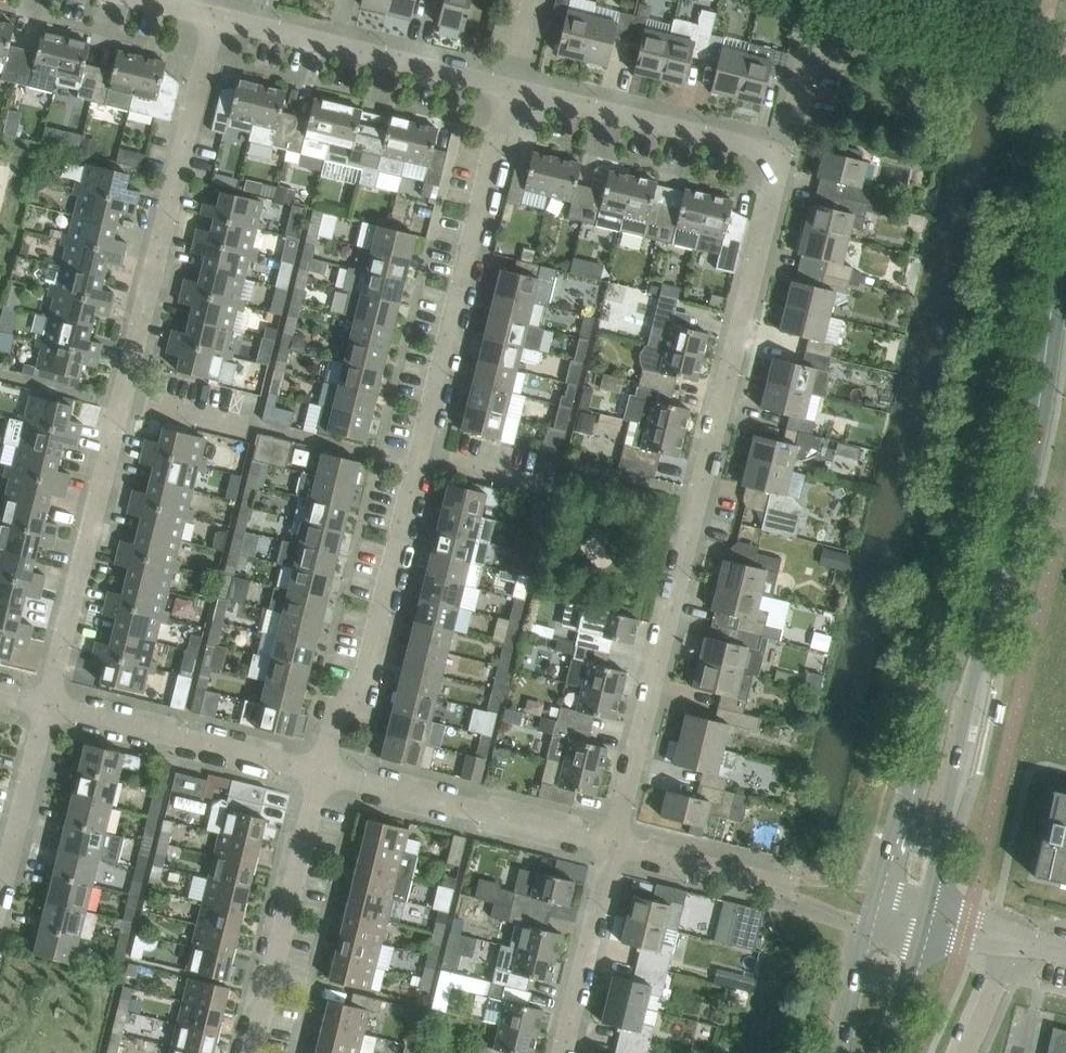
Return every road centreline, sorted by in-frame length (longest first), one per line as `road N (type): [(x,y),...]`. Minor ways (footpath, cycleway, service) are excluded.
road 1 (residential): [(613,843),(780,169),(768,151),(507,88)]
road 2 (residential): [(323,773),(341,703),(362,679),(507,88)]
road 3 (residential): [(45,706),(216,19)]
road 4 (tertiary): [(989,588),(1035,413),(1065,235)]
road 5 (tertiary): [(989,588),(877,889)]
road 6 (tertiary): [(927,902),(989,588)]
road 7 (residential): [(507,88),(216,19)]
road 8 (residential): [(613,843),(323,773)]
road 9 (residential): [(253,1052),(323,773)]
road 10 (residential): [(323,773),(45,706)]
road 11 (residential): [(562,1052),(613,843)]
road 12 (residential): [(0,885),(45,706)]
road 13 (residential): [(758,880),(613,843)]
road 14 (tertiary): [(867,922),(845,1052)]
road 15 (residential): [(968,1052),(1010,936)]
road 16 (tertiary): [(884,1052),(920,936)]

